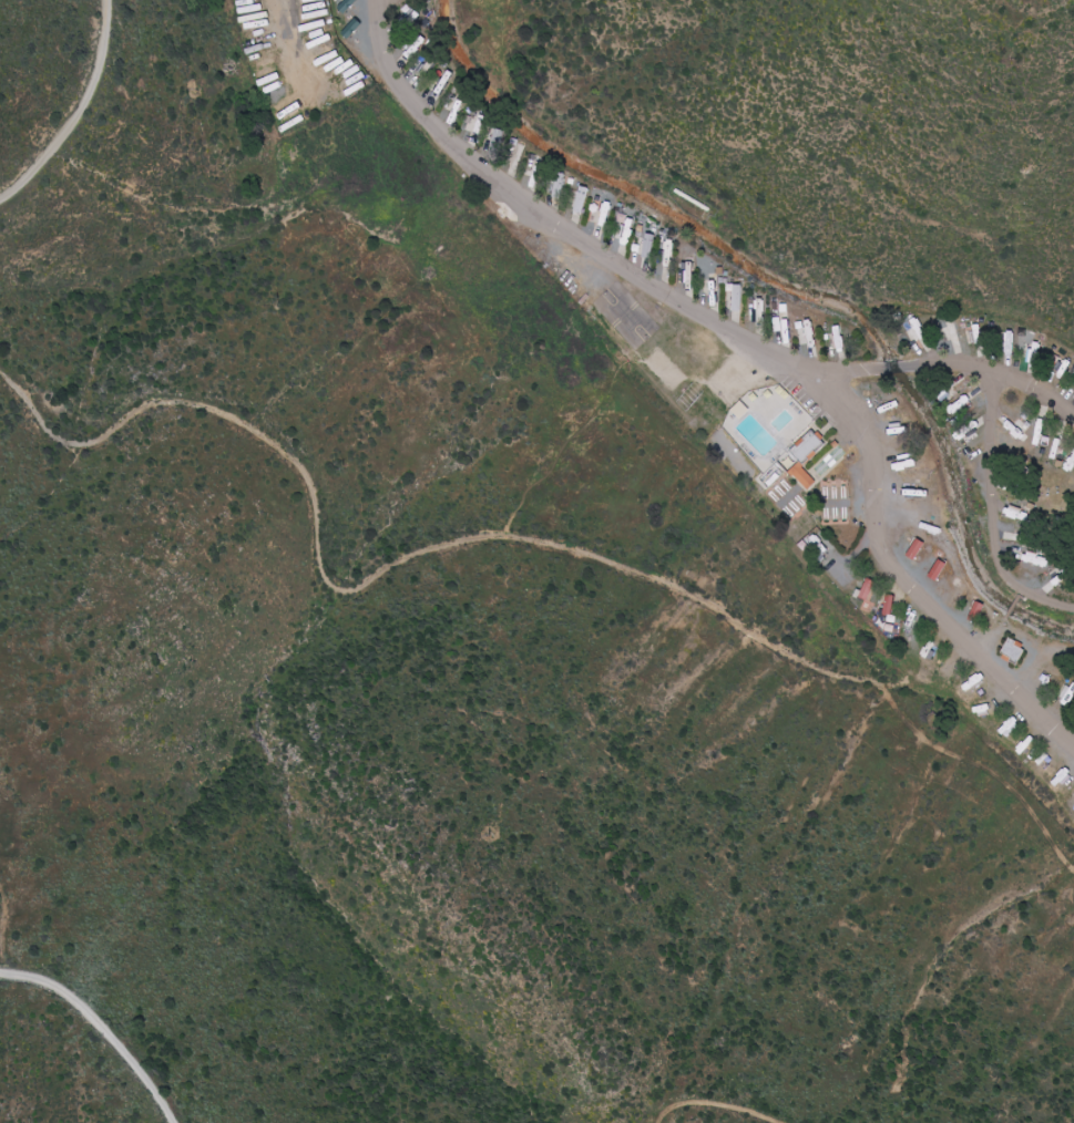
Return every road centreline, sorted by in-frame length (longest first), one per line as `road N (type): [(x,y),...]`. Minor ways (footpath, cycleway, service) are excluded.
road 1 (track): [(0,371),(74,449),(117,439),(167,396),(265,432),(309,476),(327,591),(371,587),(460,552),(513,552),(713,600),(775,653),(859,676),(933,746),(1002,781),(1073,859)]

